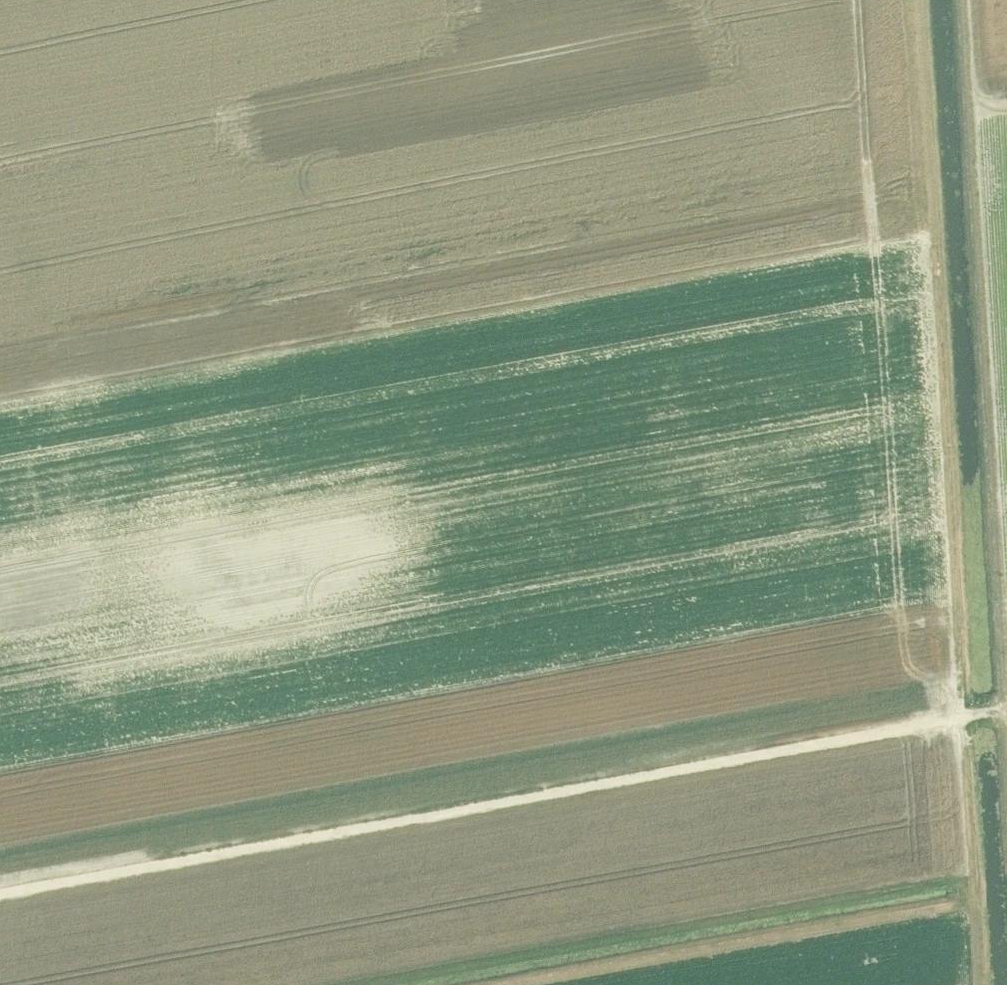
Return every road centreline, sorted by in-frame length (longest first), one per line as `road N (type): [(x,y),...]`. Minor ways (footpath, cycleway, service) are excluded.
road 1 (track): [(0,895),(962,719)]

